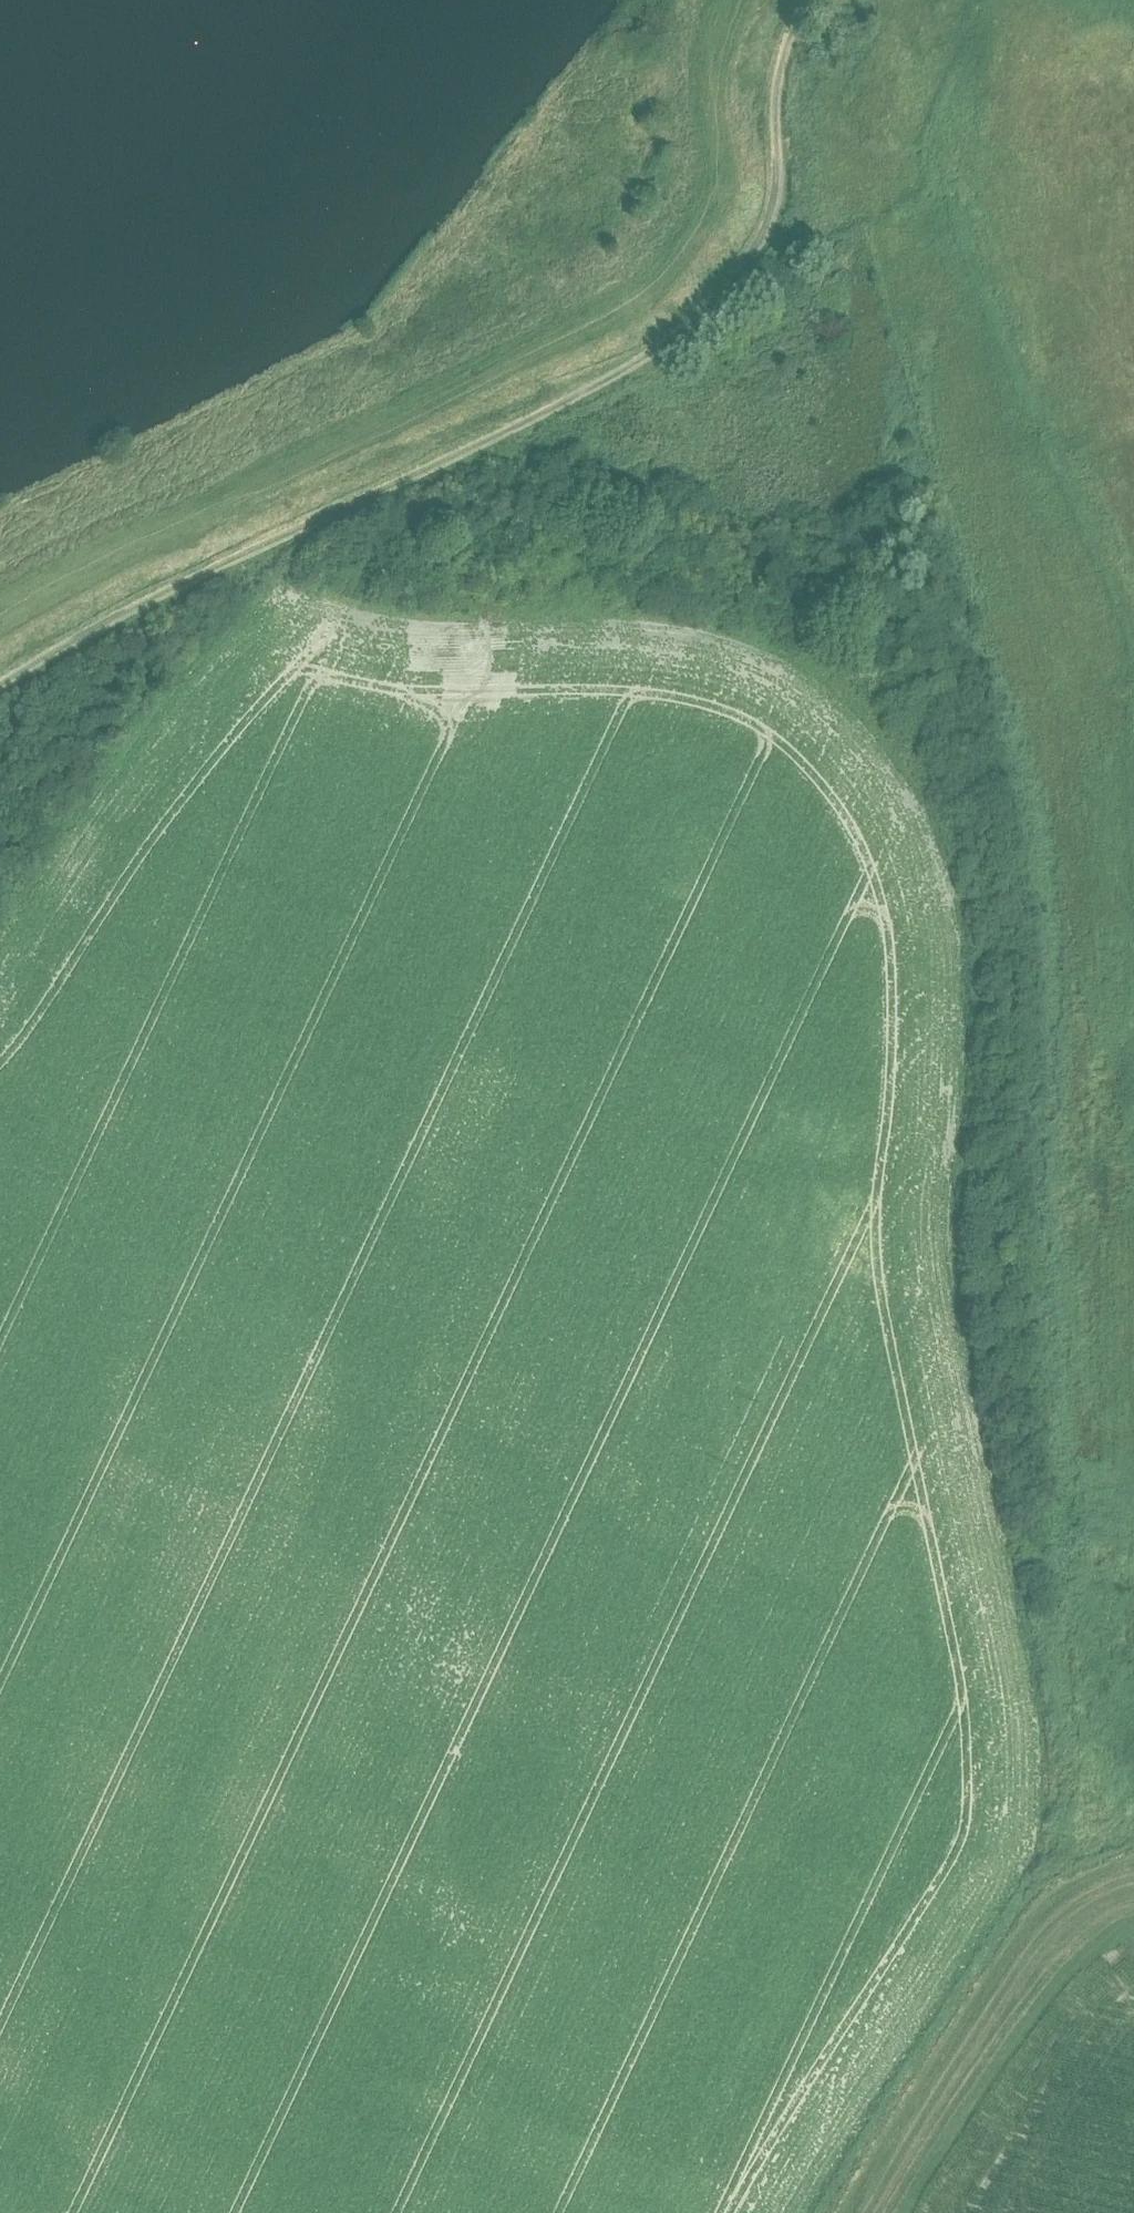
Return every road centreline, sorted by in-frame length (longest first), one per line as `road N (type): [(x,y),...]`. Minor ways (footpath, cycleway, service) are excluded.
road 1 (unclassified): [(0,688),(170,588),(634,369),(720,310),(763,246),(778,191),(781,68),(812,0)]

